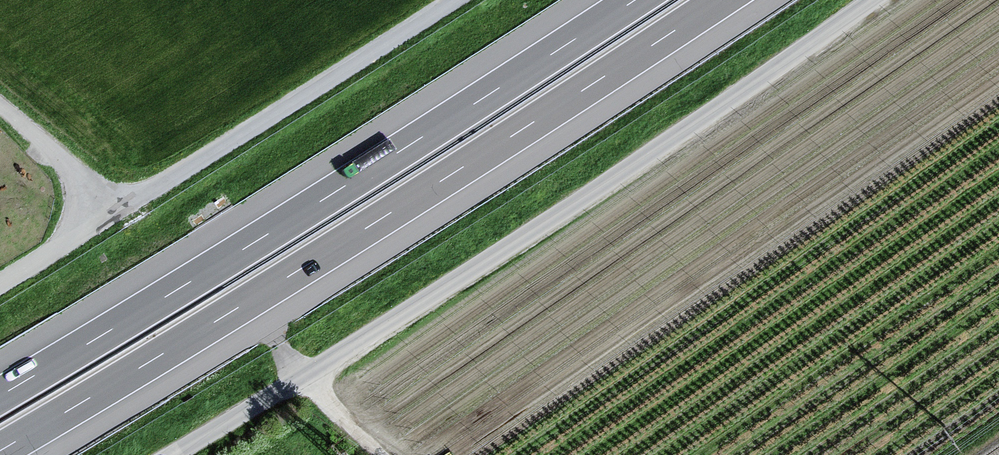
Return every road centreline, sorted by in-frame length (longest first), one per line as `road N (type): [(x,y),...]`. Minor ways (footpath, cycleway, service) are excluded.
road 1 (motorway): [(0,452),(722,0)]
road 2 (unclassified): [(870,0),(304,378),(171,454)]
road 3 (motorway): [(633,0),(0,394)]
road 4 (unclassified): [(0,283),(454,0)]
road 5 (track): [(0,105),(113,210)]

